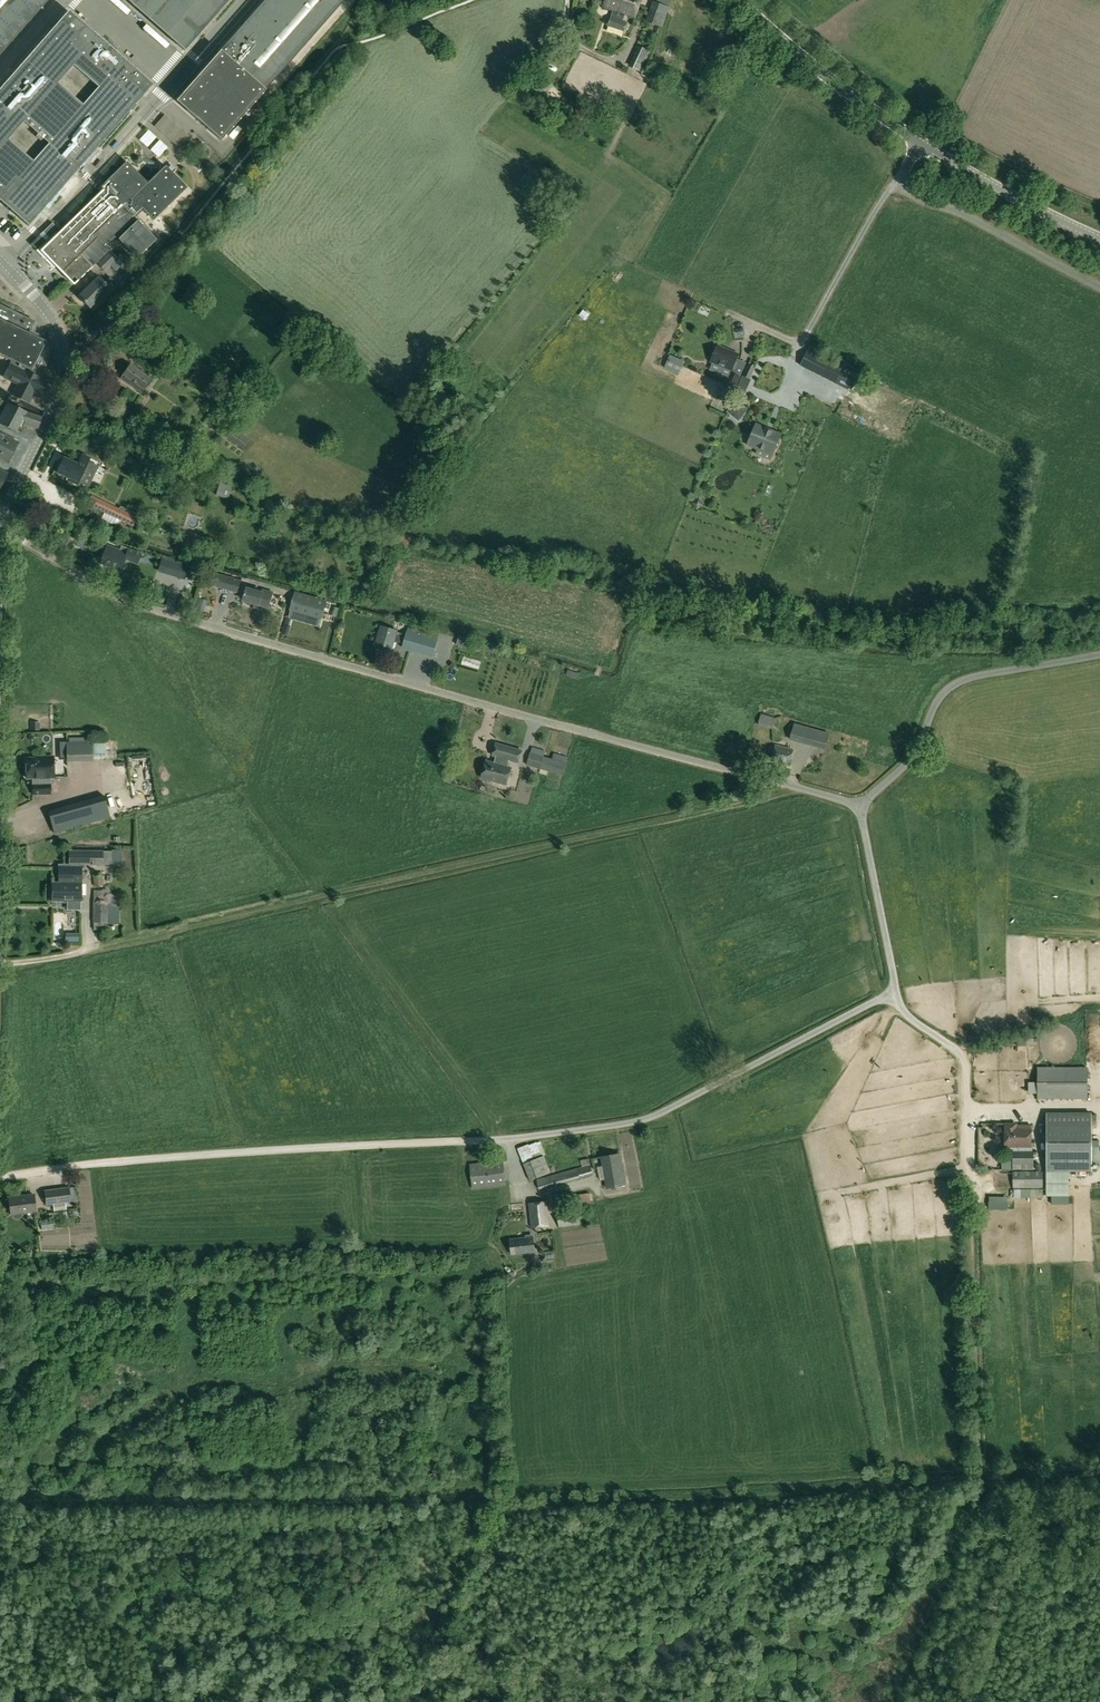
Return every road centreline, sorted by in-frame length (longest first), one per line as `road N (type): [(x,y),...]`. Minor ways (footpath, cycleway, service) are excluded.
road 1 (track): [(983,1474),(511,1510),(490,1506),(478,1491),(0,1499)]
road 2 (unclassified): [(859,805),(161,611),(0,530)]
road 3 (track): [(93,946),(802,789)]
road 4 (unclassified): [(890,991),(642,1119),(457,1141)]
road 5 (track): [(457,1141),(133,1160),(0,1177)]
road 6 (unclassified): [(1099,654),(953,684),(906,764),(859,805)]
road 7 (unclassified): [(0,513),(50,414),(63,362),(59,332),(0,257)]
road 8 (unclassified): [(921,143),(900,177),(908,192),(1099,287)]
road 9 (unclassified): [(890,991),(963,1059),(971,1221)]
road 10 (track): [(983,1474),(971,1221)]
road 11 (tertiary): [(921,143),(742,0)]
road 12 (tertiary): [(1099,238),(921,143)]
road 13 (track): [(900,177),(801,346)]
road 14 (unclassified): [(859,805),(893,973),(890,991)]
road 15 (track): [(11,1499),(110,1426)]

